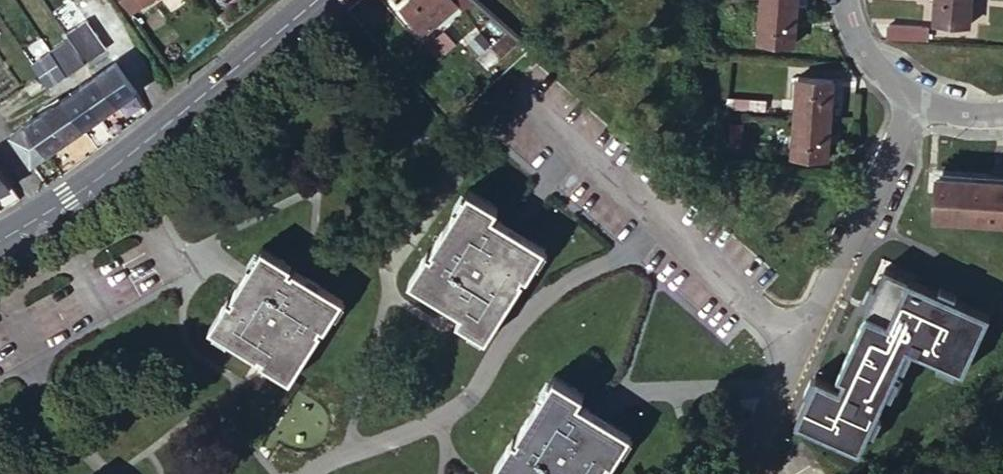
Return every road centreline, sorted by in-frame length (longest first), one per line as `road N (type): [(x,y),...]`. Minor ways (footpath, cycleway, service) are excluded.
road 1 (secondary): [(317,0),(50,212)]
road 2 (residential): [(846,0),(871,60),(904,93),(953,115),(1002,113)]

